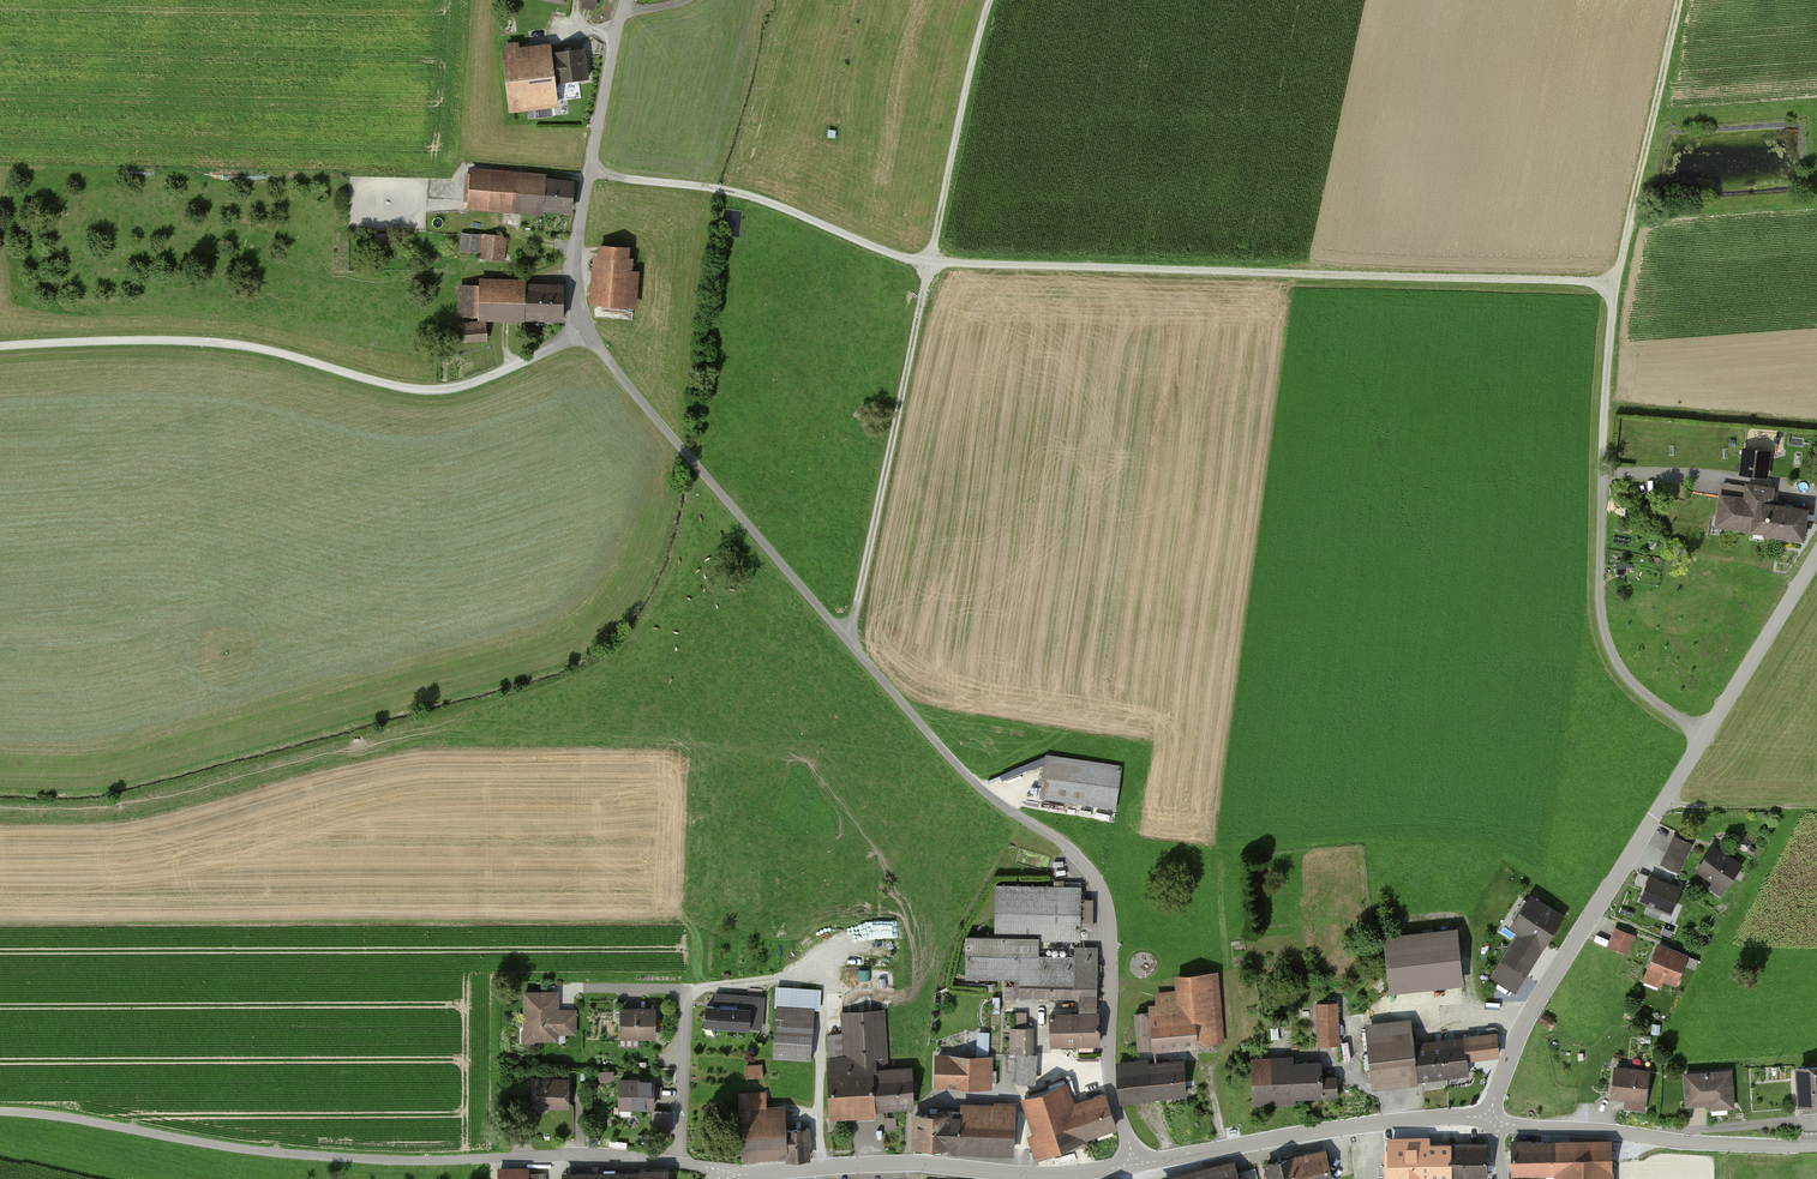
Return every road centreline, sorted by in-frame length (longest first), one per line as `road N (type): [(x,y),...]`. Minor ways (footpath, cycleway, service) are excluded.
road 1 (unclassified): [(1134,1165),(1107,1070),(1112,920),(1103,881),(991,794),(579,327),(582,211),(625,0)]
road 2 (track): [(1616,281),(1579,270),(930,263),(715,188),(591,170)]
road 3 (track): [(1705,735),(1642,692),(1612,653),(1601,580),(1616,281),(1678,0)]
road 4 (unclassified): [(1494,1120),(1523,1025),(1816,555)]
road 5 (track): [(848,635),(996,0)]
road 6 (track): [(0,343),(198,336),(441,391),(529,358),(579,327)]
road 7 (track): [(0,1113),(78,1116),(269,1150),(491,1155)]
road 8 (unclassified): [(727,1178),(909,1163),(1057,1174),(1134,1165)]
road 9 (unclassified): [(1134,1165),(1313,1132),(1494,1120)]
road 10 (unclassified): [(1494,1120),(1691,1143),(1816,1147)]
road 11 (residential): [(678,1163),(688,989),(569,987),(569,1000)]
road 12 (residential): [(491,1155),(587,1153),(678,1163)]
road 13 (track): [(1663,803),(1816,807)]

